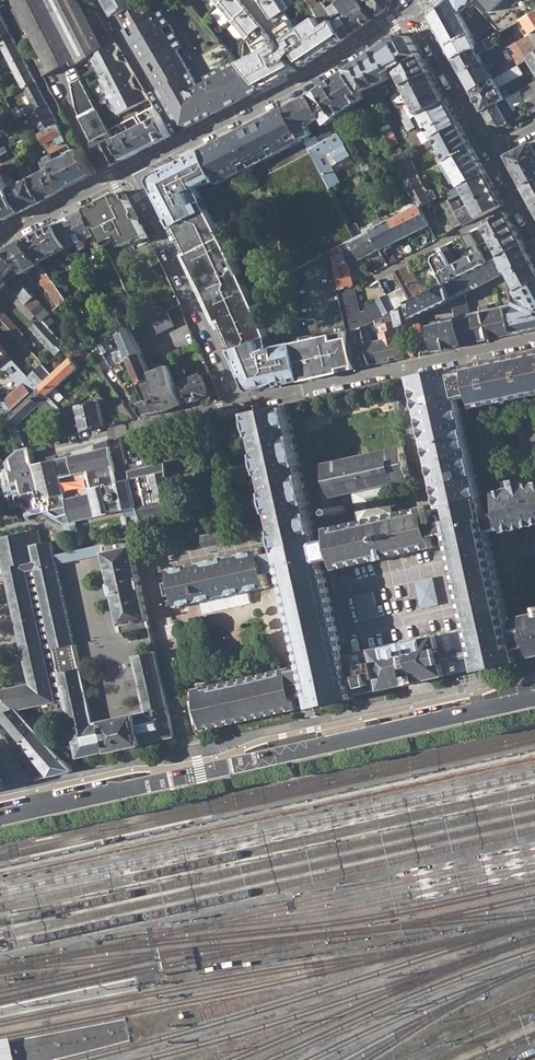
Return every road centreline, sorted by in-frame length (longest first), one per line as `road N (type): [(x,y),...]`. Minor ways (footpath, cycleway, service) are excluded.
road 1 (tertiary): [(534,698),(0,817)]
road 2 (residential): [(133,172),(304,85),(414,10)]
road 3 (residential): [(534,339),(240,402)]
road 4 (residential): [(240,402),(133,172)]
road 5 (residential): [(204,412),(132,428),(139,457),(209,441)]
road 6 (tertiary): [(414,10),(492,150)]
road 7 (residential): [(4,237),(133,172)]

